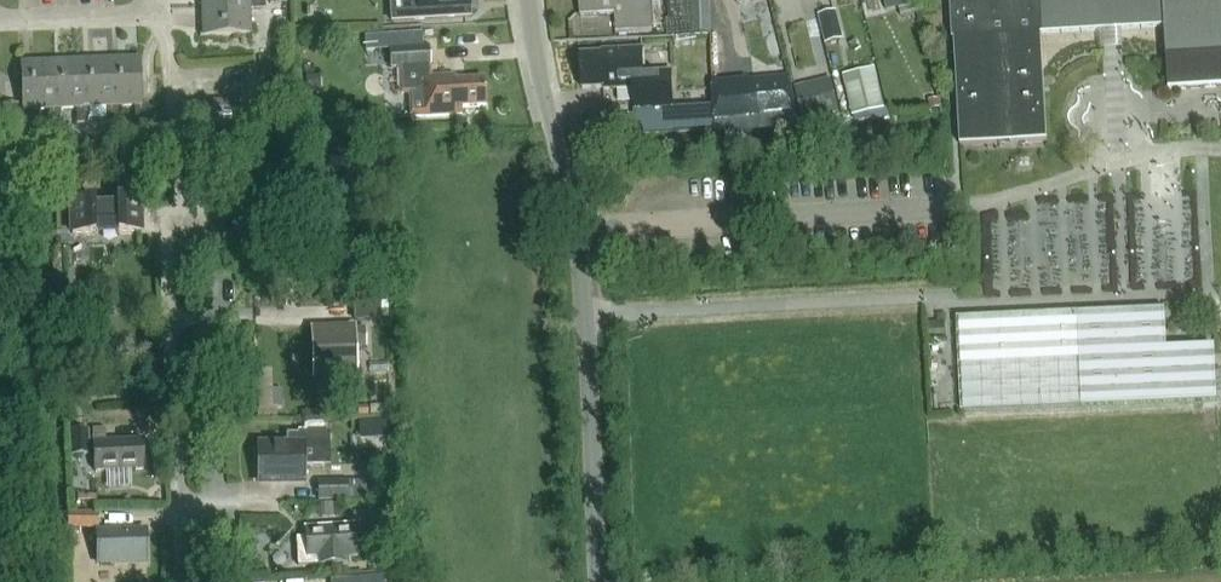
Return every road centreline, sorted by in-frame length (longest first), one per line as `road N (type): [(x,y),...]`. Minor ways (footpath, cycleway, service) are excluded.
road 1 (unclassified): [(176,581),(168,262),(177,161)]
road 2 (unclassified): [(598,581),(578,235)]
road 3 (residential): [(578,235),(527,0)]
road 4 (residential): [(154,0),(155,10),(0,15)]

